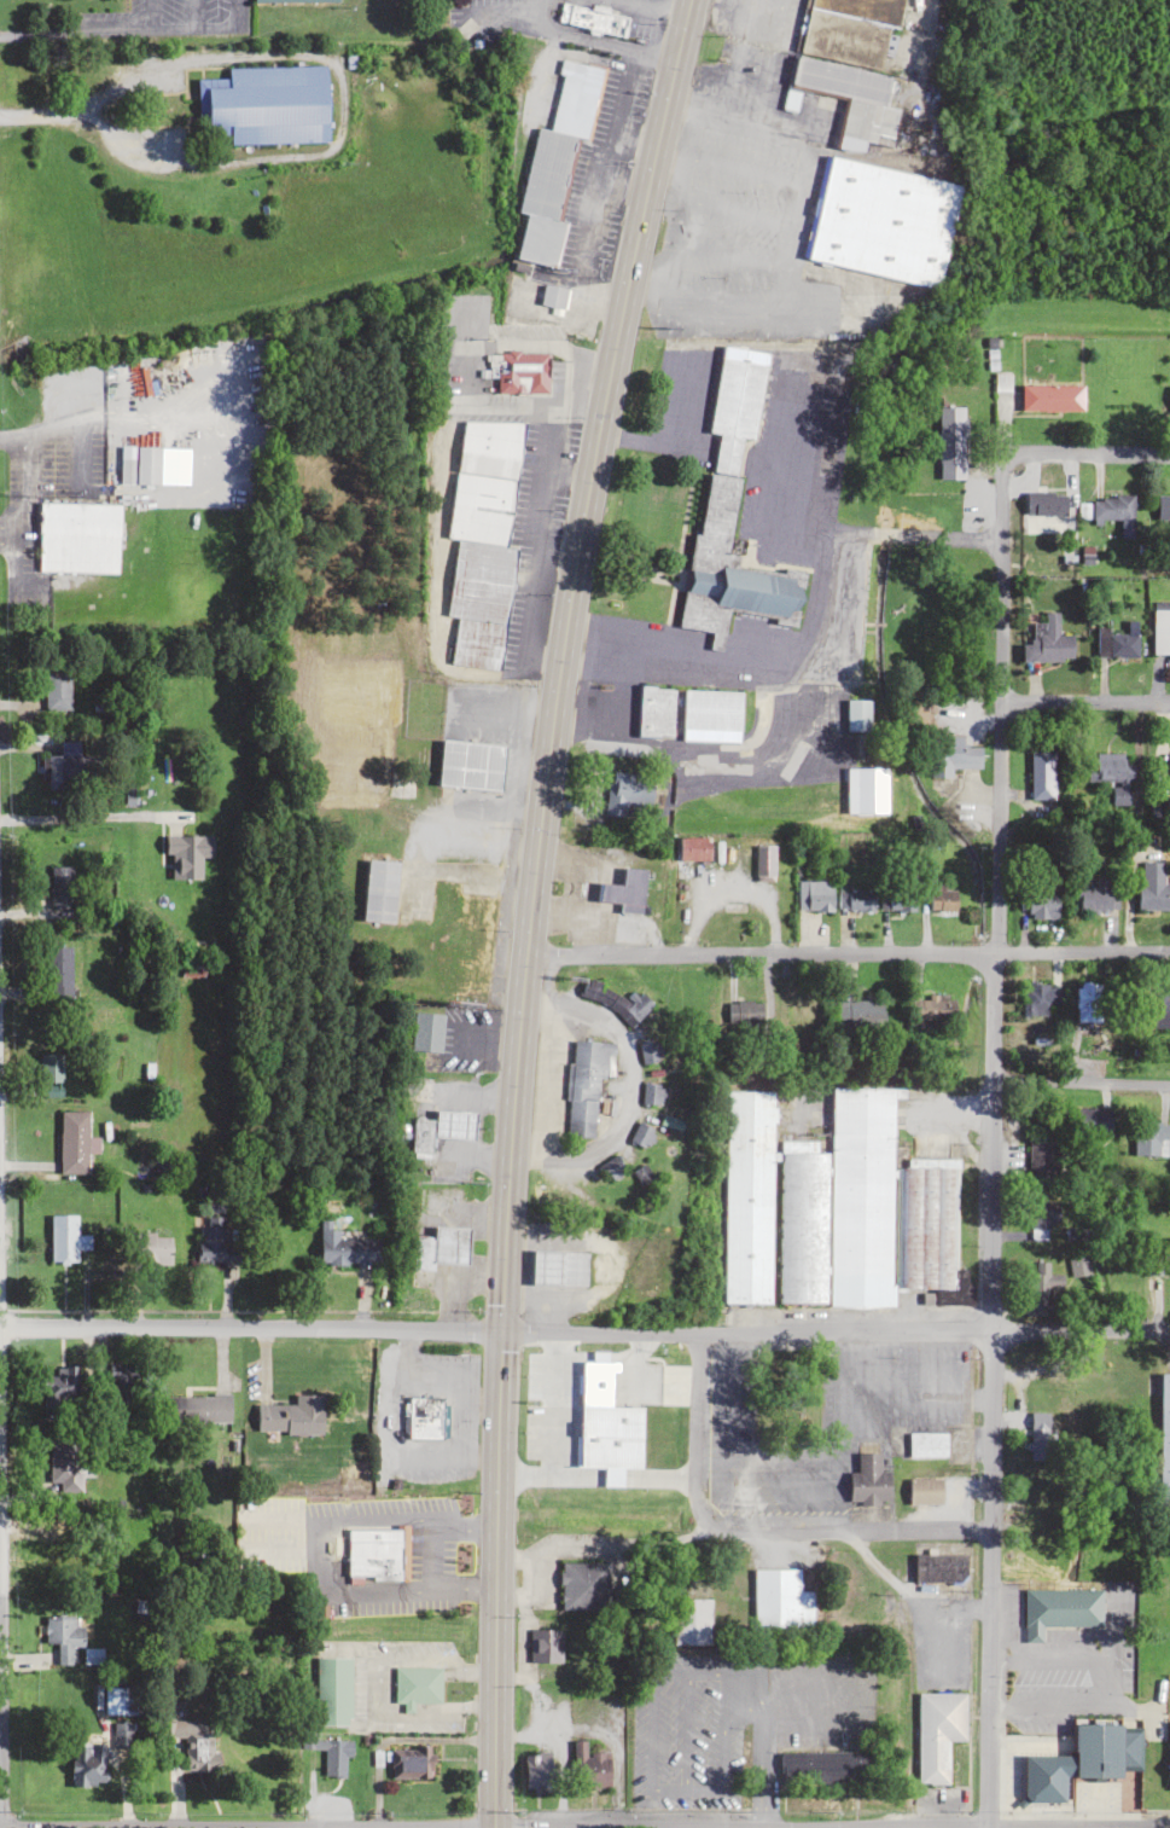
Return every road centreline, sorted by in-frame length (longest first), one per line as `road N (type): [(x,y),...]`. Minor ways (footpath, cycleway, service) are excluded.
road 1 (secondary): [(491,1827),(499,1330),(522,958),(575,556),(688,0)]
road 2 (residential): [(986,1827),(999,474),(1007,457)]
road 3 (residential): [(1169,1331),(703,1337),(0,1327)]
road 4 (residential): [(1169,951),(522,958)]
road 5 (residential): [(989,1531),(720,1525),(703,1505),(703,1337)]
road 6 (residential): [(1169,1823),(843,1827)]
road 7 (residential): [(1169,1085),(991,1079)]
road 8 (residential): [(1169,705),(1002,703)]
road 9 (residential): [(1007,457),(1169,454)]

